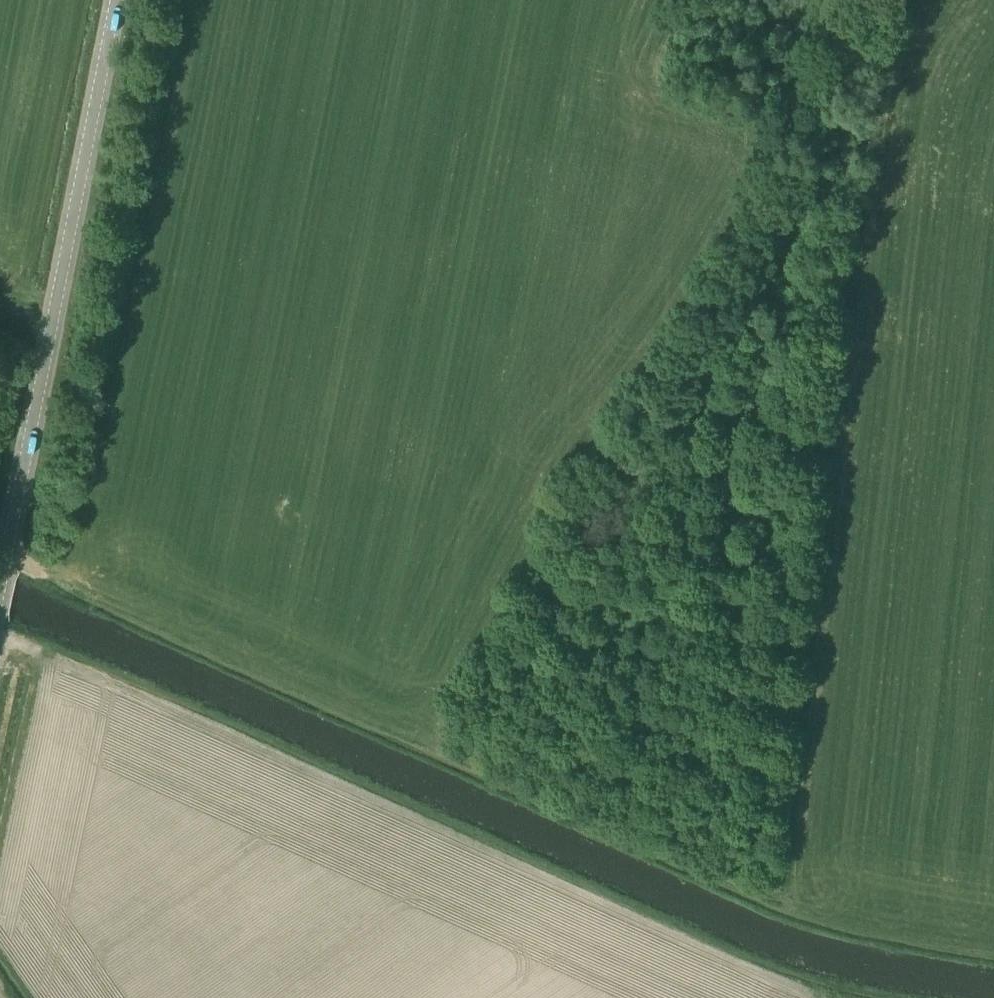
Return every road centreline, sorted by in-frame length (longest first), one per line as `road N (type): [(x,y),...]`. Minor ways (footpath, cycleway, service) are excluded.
road 1 (tertiary): [(0,599),(119,0)]

